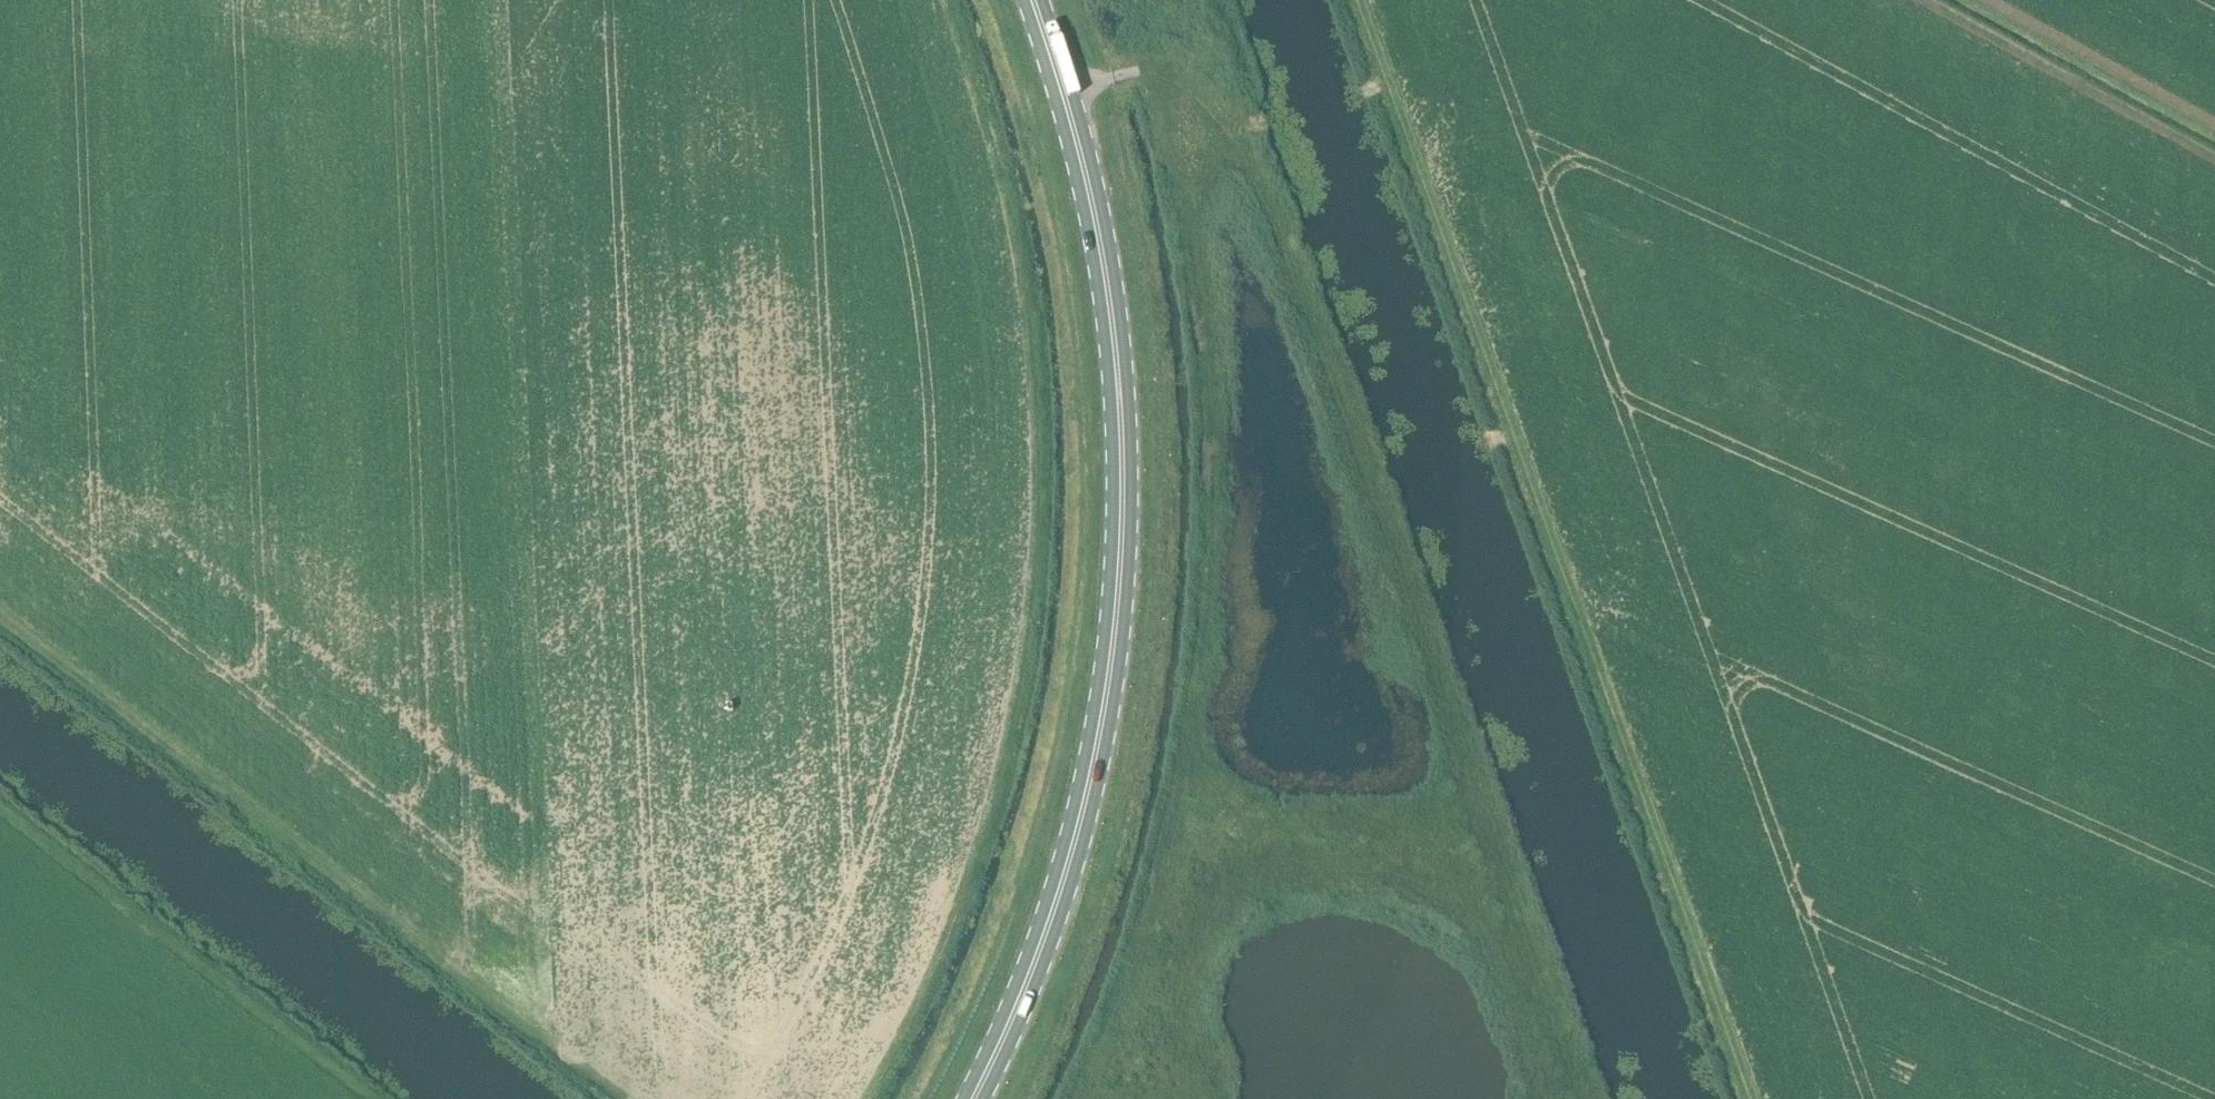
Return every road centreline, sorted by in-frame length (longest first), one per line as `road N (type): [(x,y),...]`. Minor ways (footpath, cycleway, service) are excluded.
road 1 (track): [(1755,1098),(1359,0)]
road 2 (primary): [(974,1098),(1033,970),(1068,867),(1105,704),(1121,559),(1119,392),(1104,261),(1074,128),(1031,0)]

